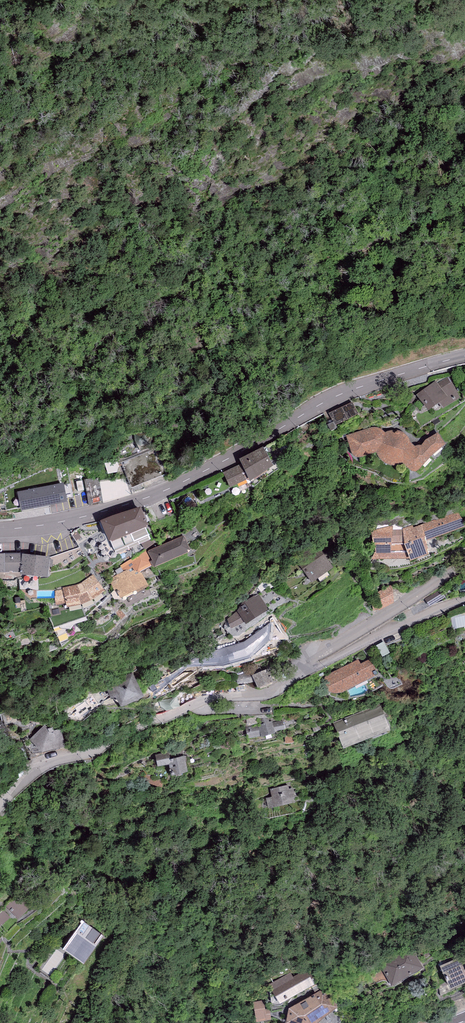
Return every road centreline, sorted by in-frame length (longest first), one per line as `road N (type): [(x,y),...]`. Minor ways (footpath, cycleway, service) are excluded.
road 1 (residential): [(0,529),(140,500),(335,396),(464,357)]
road 2 (residential): [(308,668),(266,693),(188,704),(51,763),(0,805)]
road 3 (residential): [(464,563),(316,655),(308,668)]
road 4 (residential): [(464,600),(308,668)]

